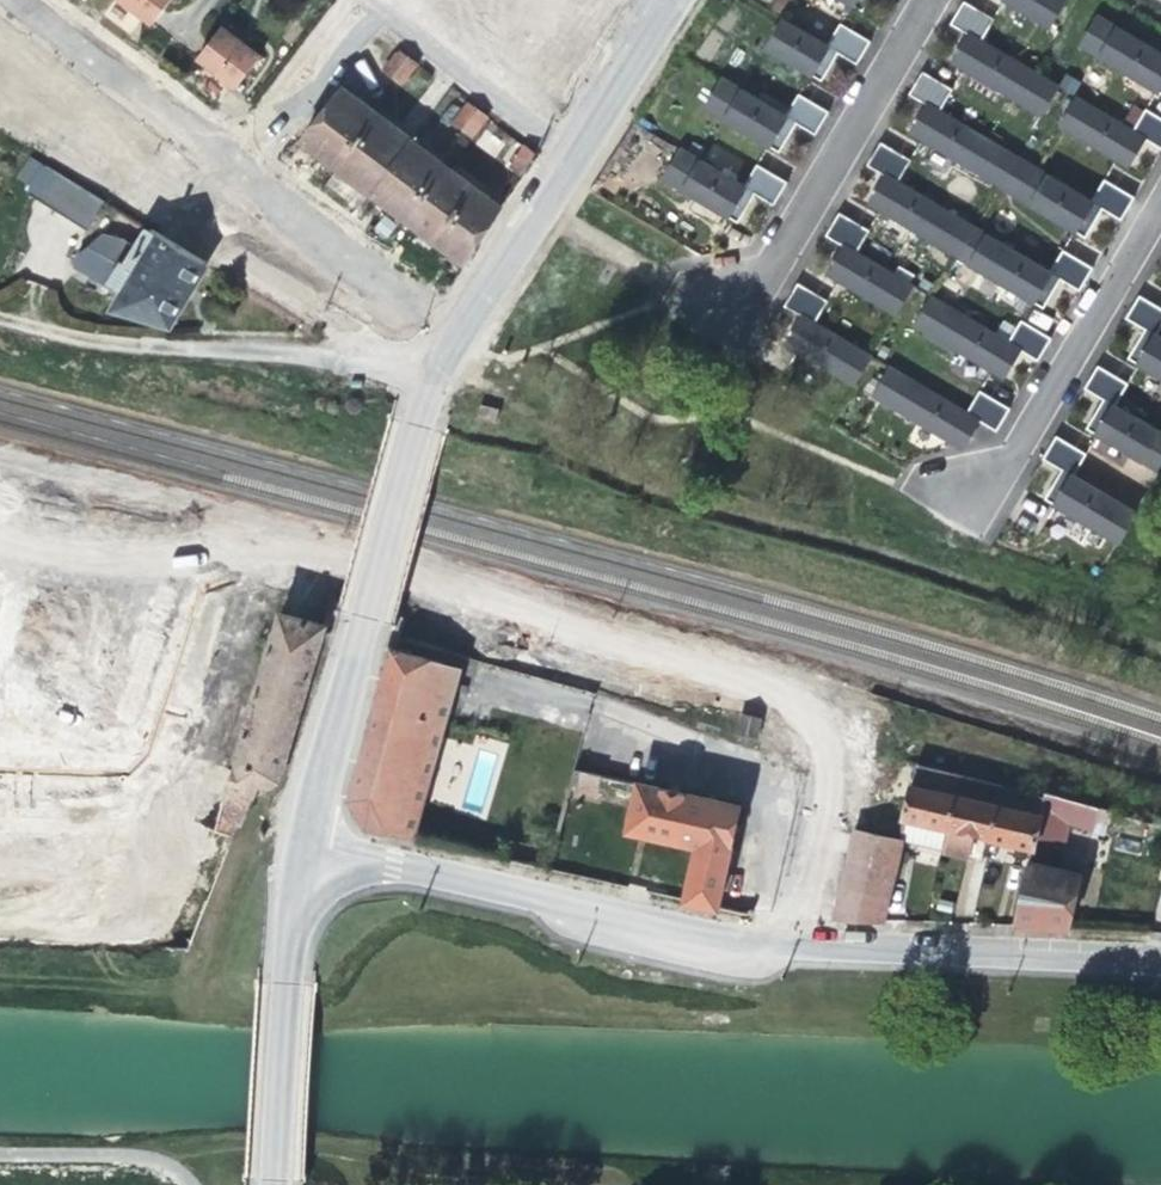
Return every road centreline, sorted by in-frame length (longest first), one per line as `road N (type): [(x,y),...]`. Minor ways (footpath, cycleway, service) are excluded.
road 1 (residential): [(1160,962),(741,941),(306,844)]
road 2 (tertiary): [(306,844),(442,362)]
road 3 (track): [(850,541),(627,472),(442,362)]
road 4 (residential): [(722,298),(778,258),(928,0)]
road 5 (residential): [(967,493),(1015,454),(1160,203)]
road 6 (tertiary): [(270,1184),(290,937),(306,844)]
road 7 (residential): [(379,358),(202,247),(195,222),(201,204),(228,170)]
road 8 (track): [(228,170),(1,0)]
road 9 (residential): [(361,2),(581,146)]
road 10 (tertiary): [(442,362),(581,146)]
road 11 (residential): [(361,2),(228,170)]
road 12 (unclassified): [(170,348),(379,358)]
road 13 (track): [(0,313),(107,345),(170,348)]
road 14 (tertiary): [(581,146),(677,0)]

